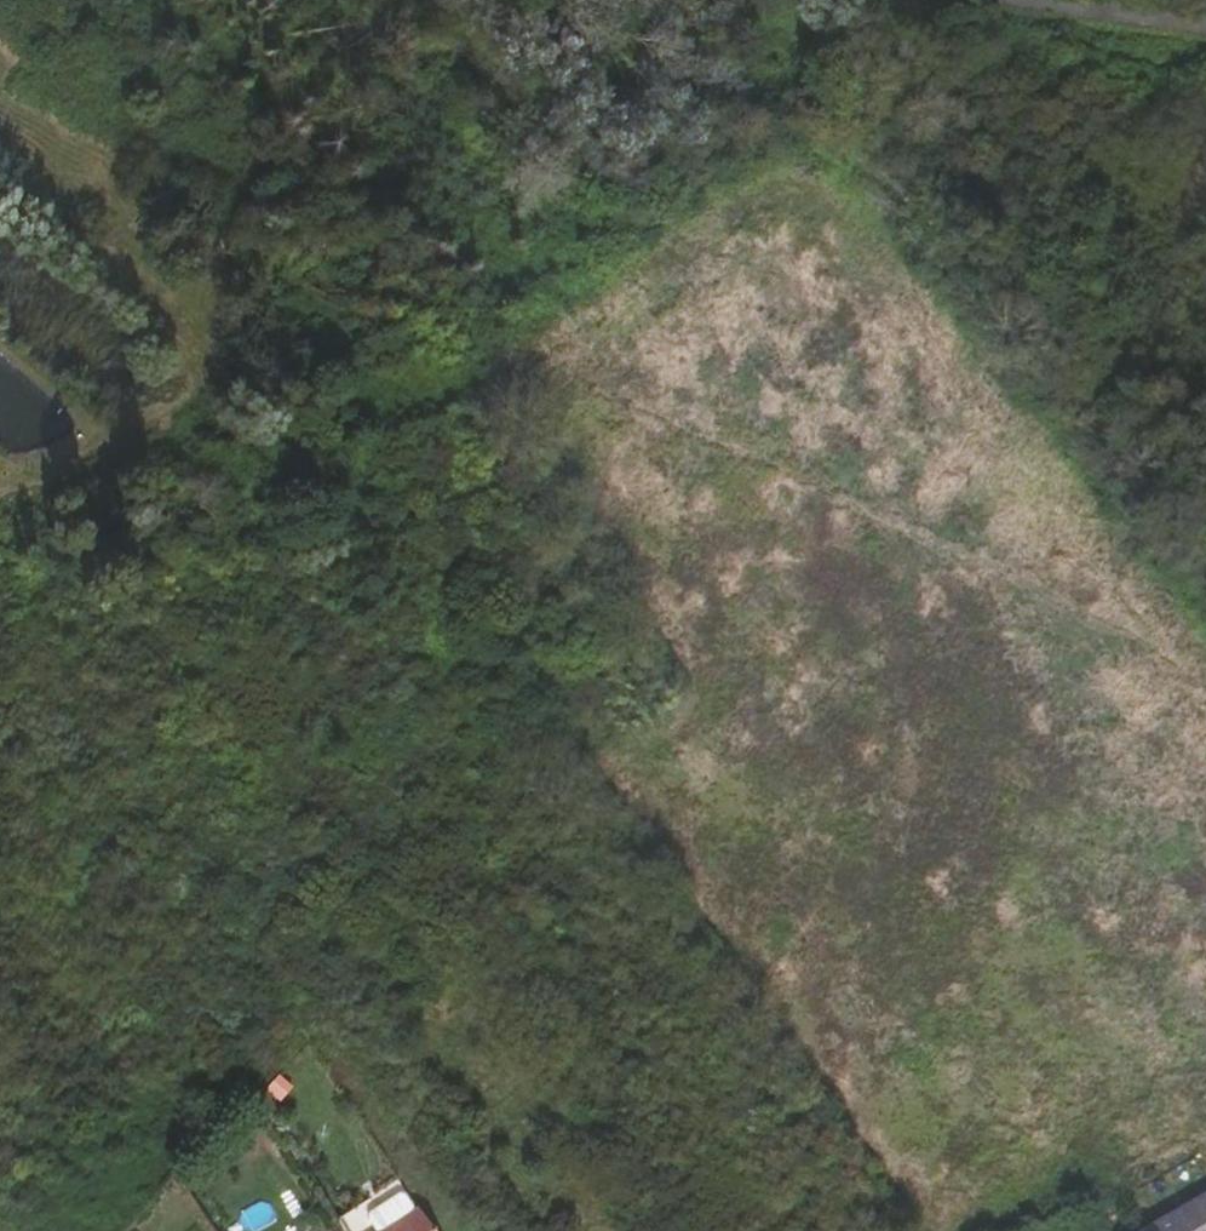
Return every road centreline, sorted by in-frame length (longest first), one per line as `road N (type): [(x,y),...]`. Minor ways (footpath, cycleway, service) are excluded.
road 1 (track): [(0,507),(214,429)]

